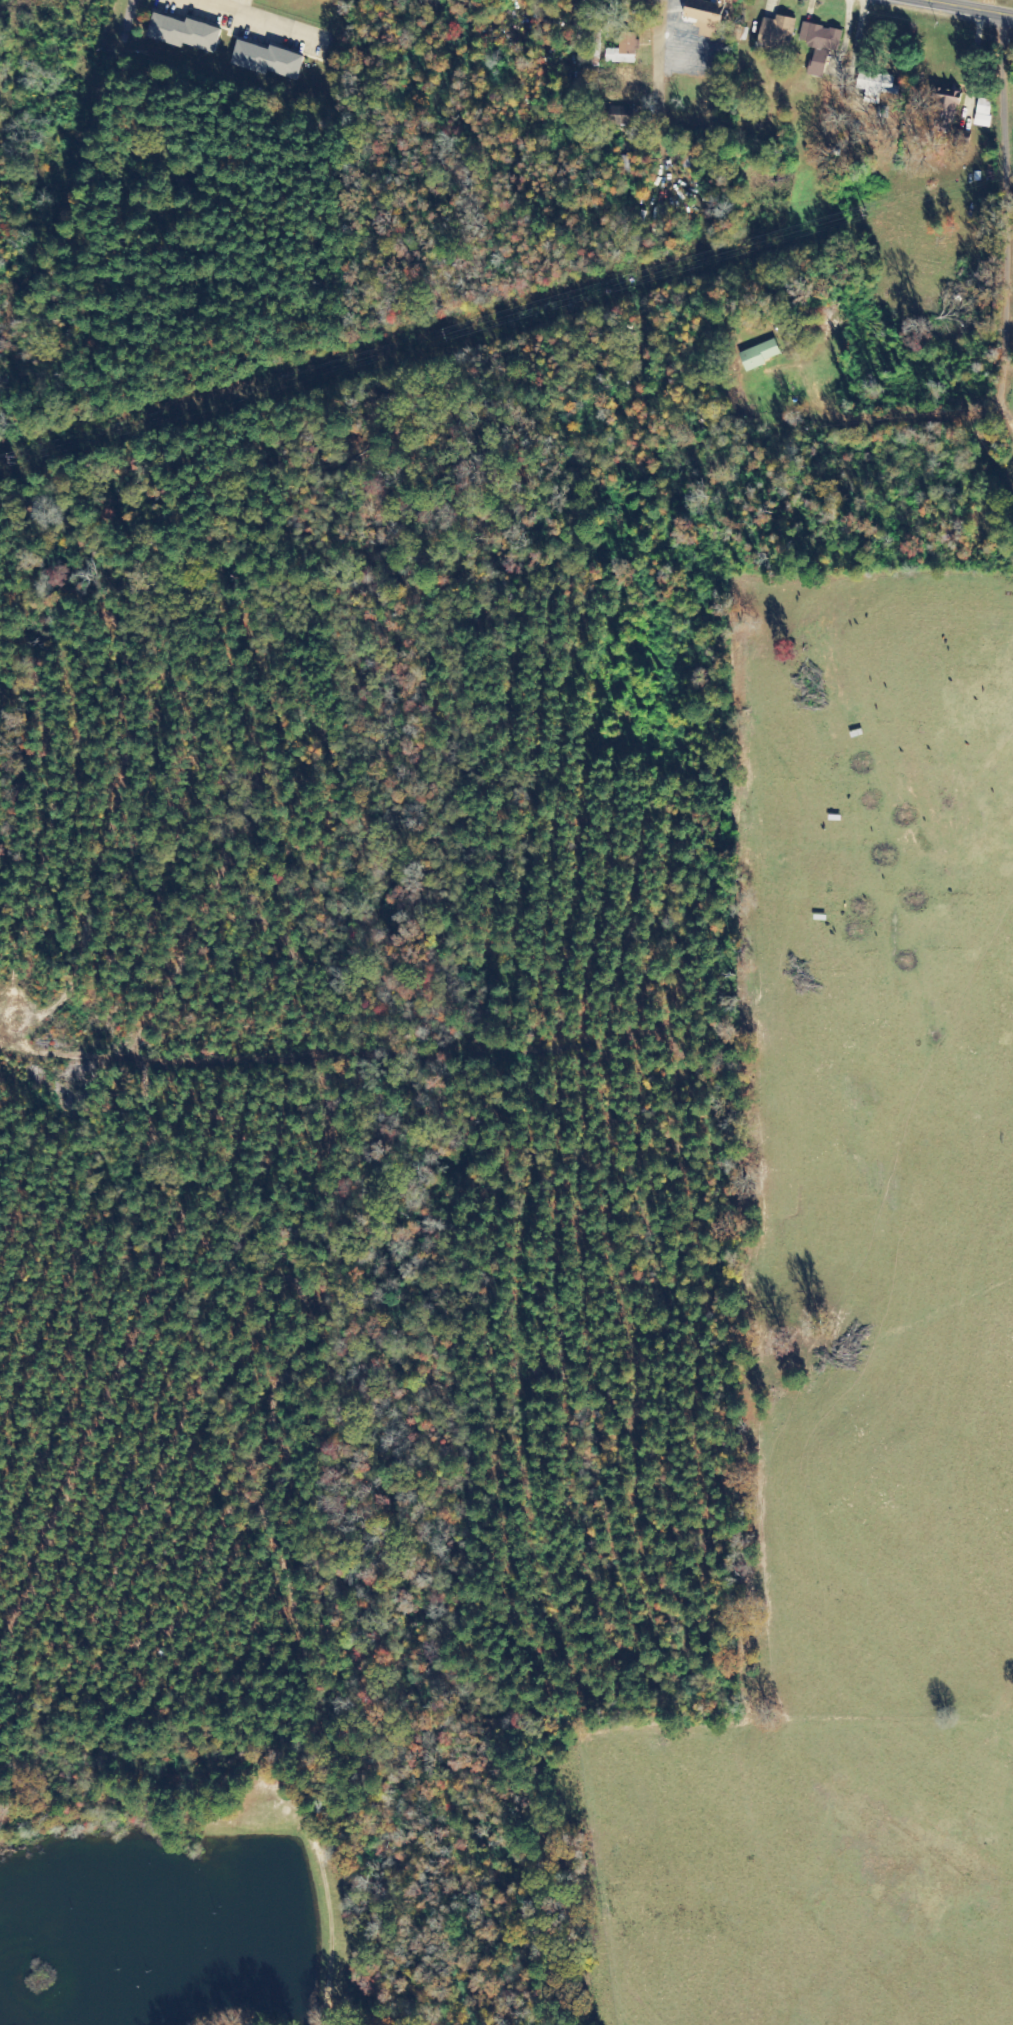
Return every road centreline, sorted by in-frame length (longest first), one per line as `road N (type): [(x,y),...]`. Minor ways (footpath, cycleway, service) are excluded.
road 1 (residential): [(992,11),(984,217),(989,386)]

